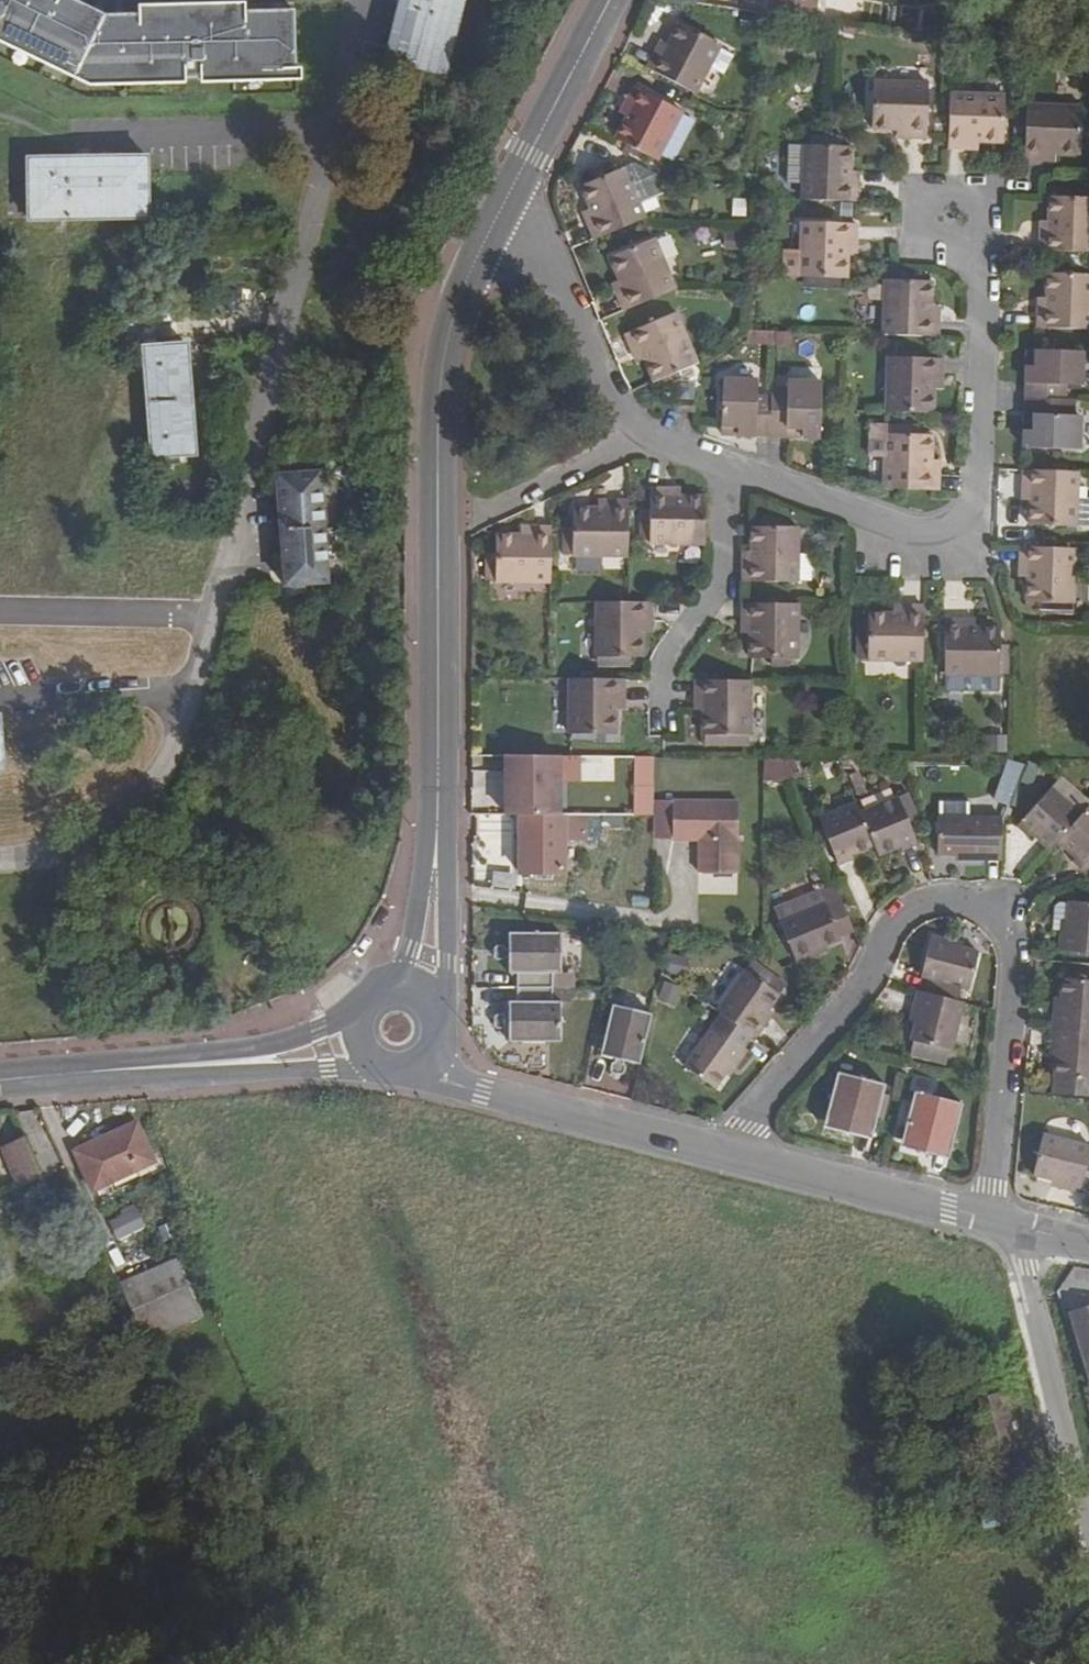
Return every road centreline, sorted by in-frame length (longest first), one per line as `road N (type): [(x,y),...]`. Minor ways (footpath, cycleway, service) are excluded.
road 1 (residential): [(731,1153),(852,993),(880,927),(915,904),(962,900),(993,920),(1004,970),(989,1216)]
road 2 (secondary): [(442,821),(435,403),(449,307),(489,231)]
road 3 (residential): [(724,470),(904,532),(933,532),(952,521),(974,490),(979,284),(968,257)]
road 4 (unclassified): [(1088,1538),(1011,1222)]
road 5 (residential): [(426,1060),(485,1090),(731,1153)]
road 6 (residential): [(655,724),(655,653),(706,599),(724,470)]
road 7 (residential): [(731,1153),(989,1216)]
road 8 (secondary): [(489,231),(609,0)]
road 9 (residential): [(489,231),(542,263),(556,284),(610,415),(628,438)]
road 10 (secondary): [(0,1082),(215,1063)]
road 11 (secondary): [(441,1016),(442,821)]
road 12 (secondary): [(215,1063),(390,1068)]
road 13 (residential): [(628,438),(471,515)]
road 14 (secondary): [(442,821),(415,948),(393,985)]
road 15 (secondary): [(365,1004),(215,1063)]
road 16 (residential): [(910,189),(973,193),(968,257)]

